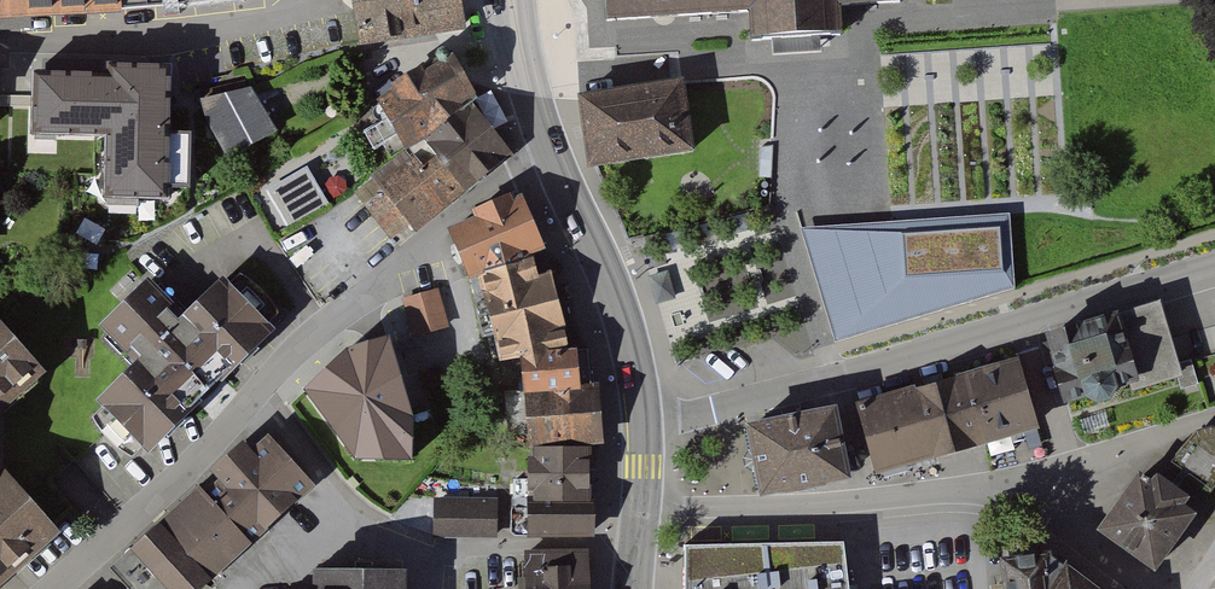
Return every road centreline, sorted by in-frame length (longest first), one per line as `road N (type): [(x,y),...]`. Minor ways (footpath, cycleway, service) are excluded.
road 1 (unclassified): [(54,588),(472,198),(551,158)]
road 2 (residential): [(643,421),(693,416),(1214,261)]
road 3 (residential): [(641,508),(1014,490)]
road 4 (secondary): [(551,158),(618,301),(643,421)]
road 5 (residential): [(1014,490),(1214,418)]
road 6 (secondary): [(510,0),(526,84),(551,158)]
road 7 (residential): [(1014,490),(1142,588)]

